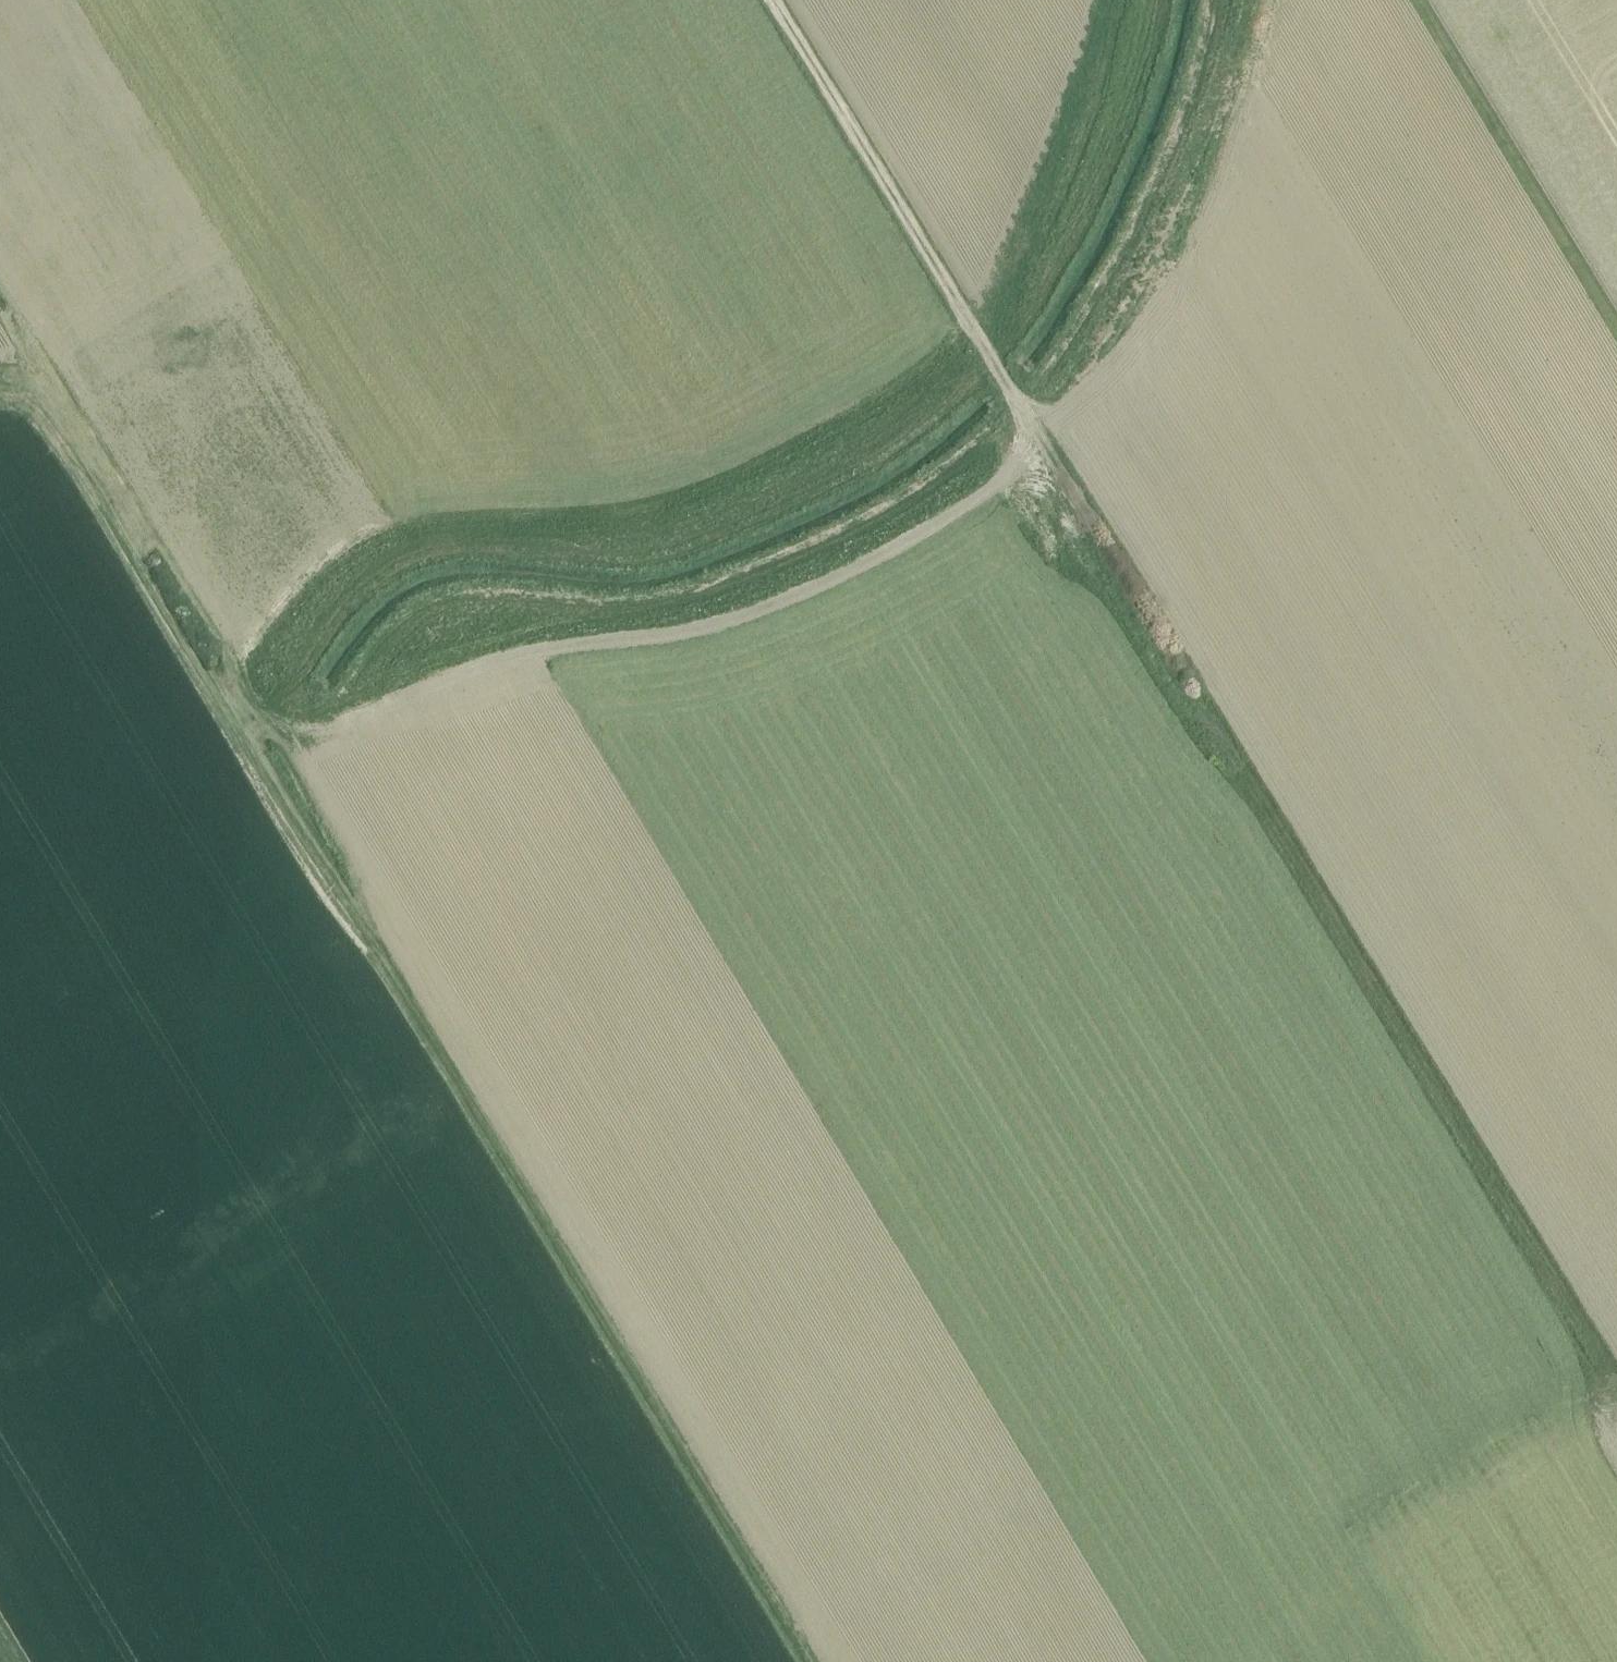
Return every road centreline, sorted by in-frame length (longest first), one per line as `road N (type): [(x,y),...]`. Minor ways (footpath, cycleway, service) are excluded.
road 1 (track): [(775,0),(1616,1385)]
road 2 (track): [(0,398),(44,419),(806,1661)]

